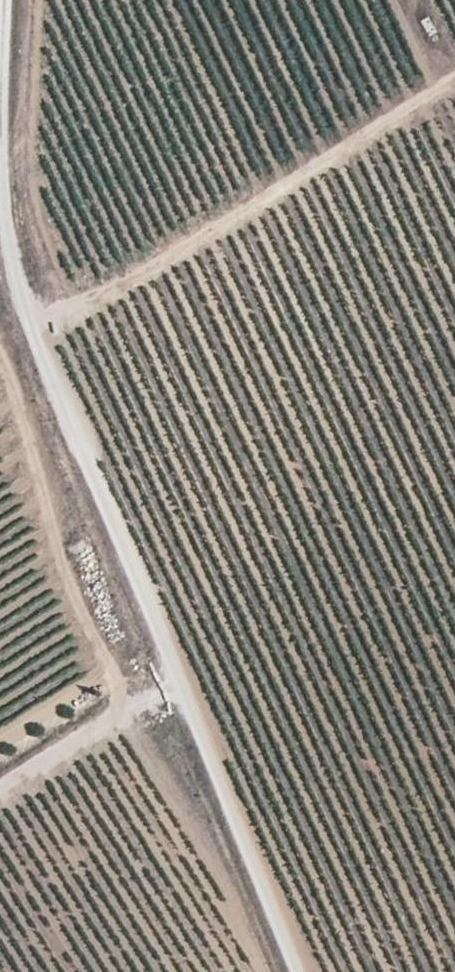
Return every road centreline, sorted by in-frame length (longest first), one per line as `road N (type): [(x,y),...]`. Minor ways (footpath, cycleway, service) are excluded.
road 1 (track): [(0,151),(13,303),(181,681),(296,971)]
road 2 (track): [(24,327),(103,292),(454,76)]
road 3 (track): [(0,795),(181,681)]
road 4 (track): [(8,0),(0,133)]

